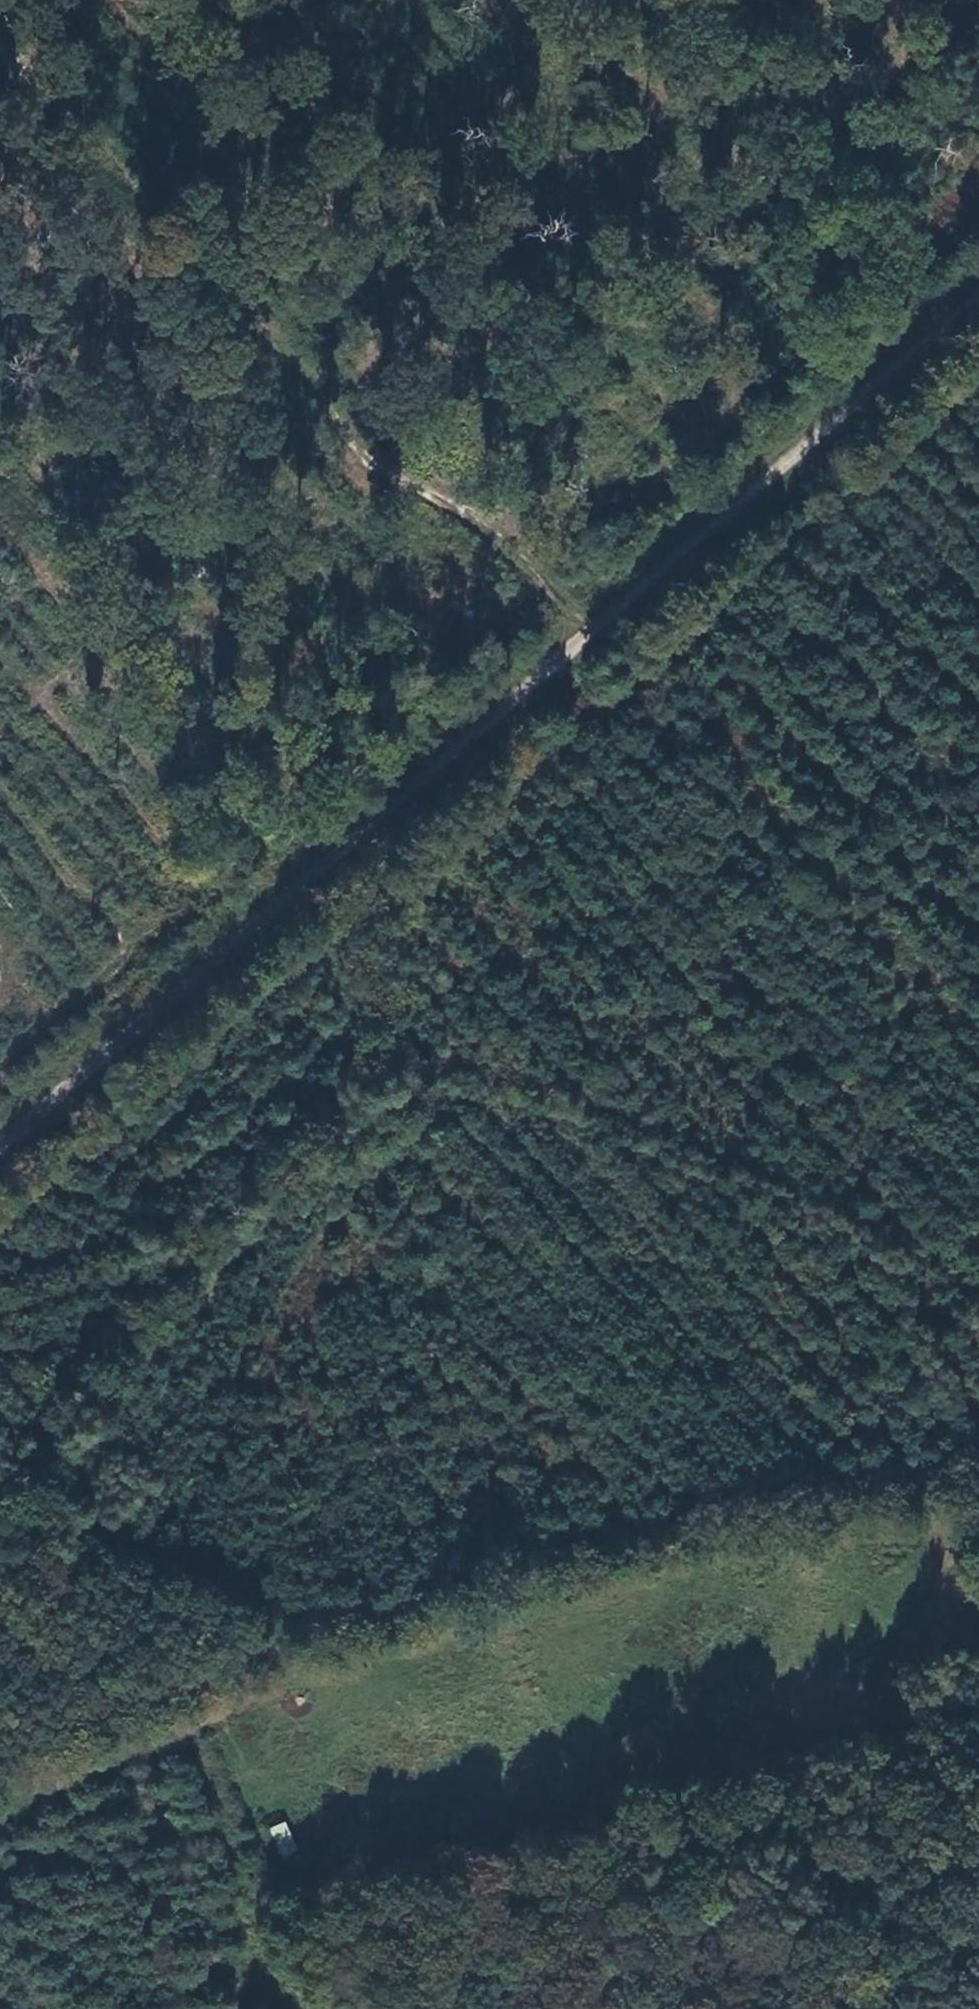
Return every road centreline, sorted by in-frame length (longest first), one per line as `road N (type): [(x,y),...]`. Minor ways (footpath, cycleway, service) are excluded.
road 1 (track): [(978,292),(0,1138)]
road 2 (track): [(0,1519),(116,1602),(225,1644)]

